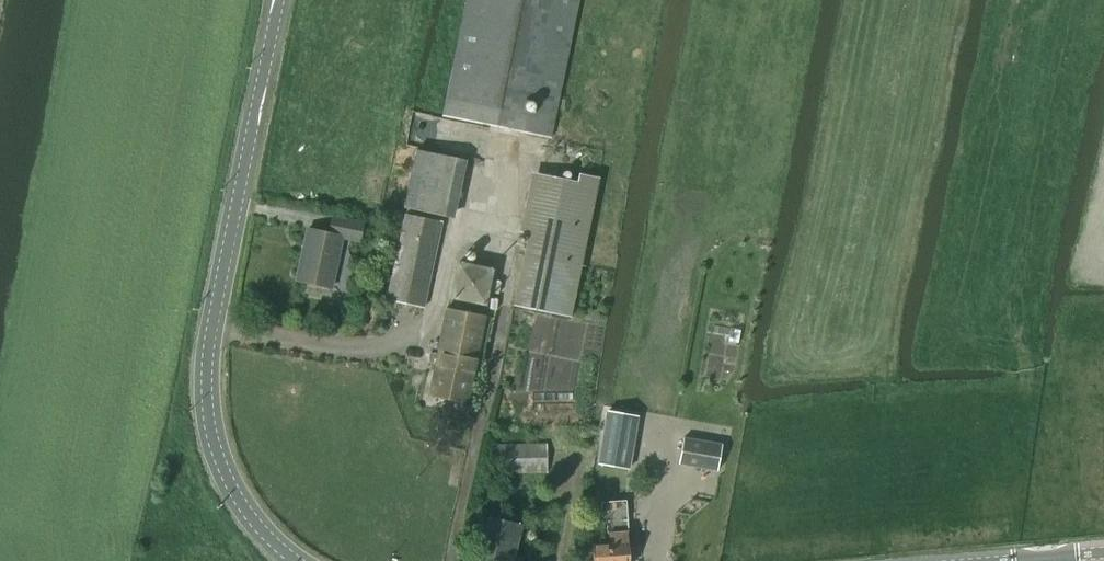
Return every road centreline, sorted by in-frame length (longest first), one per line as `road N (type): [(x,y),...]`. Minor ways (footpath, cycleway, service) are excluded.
road 1 (tertiary): [(277,0),(205,381),(213,450),(238,505),(292,560)]

